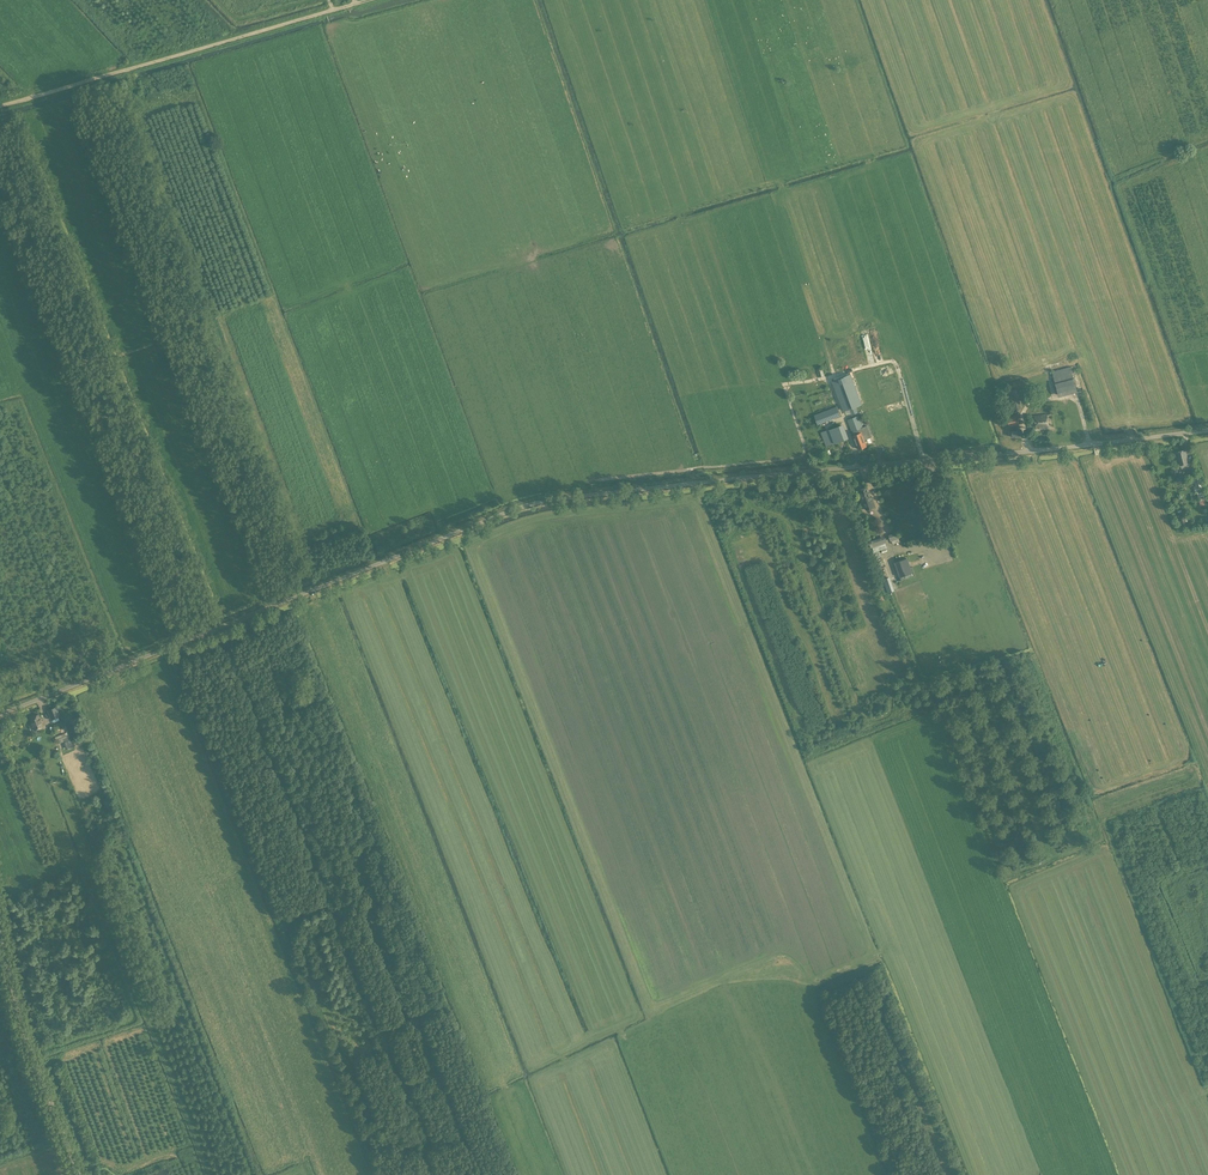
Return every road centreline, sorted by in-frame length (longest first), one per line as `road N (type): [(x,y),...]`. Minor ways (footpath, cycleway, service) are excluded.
road 1 (unclassified): [(0,714),(528,504),(1207,434)]
road 2 (track): [(0,107),(375,0)]
road 3 (unclassified): [(81,1174),(21,1018),(0,905)]

